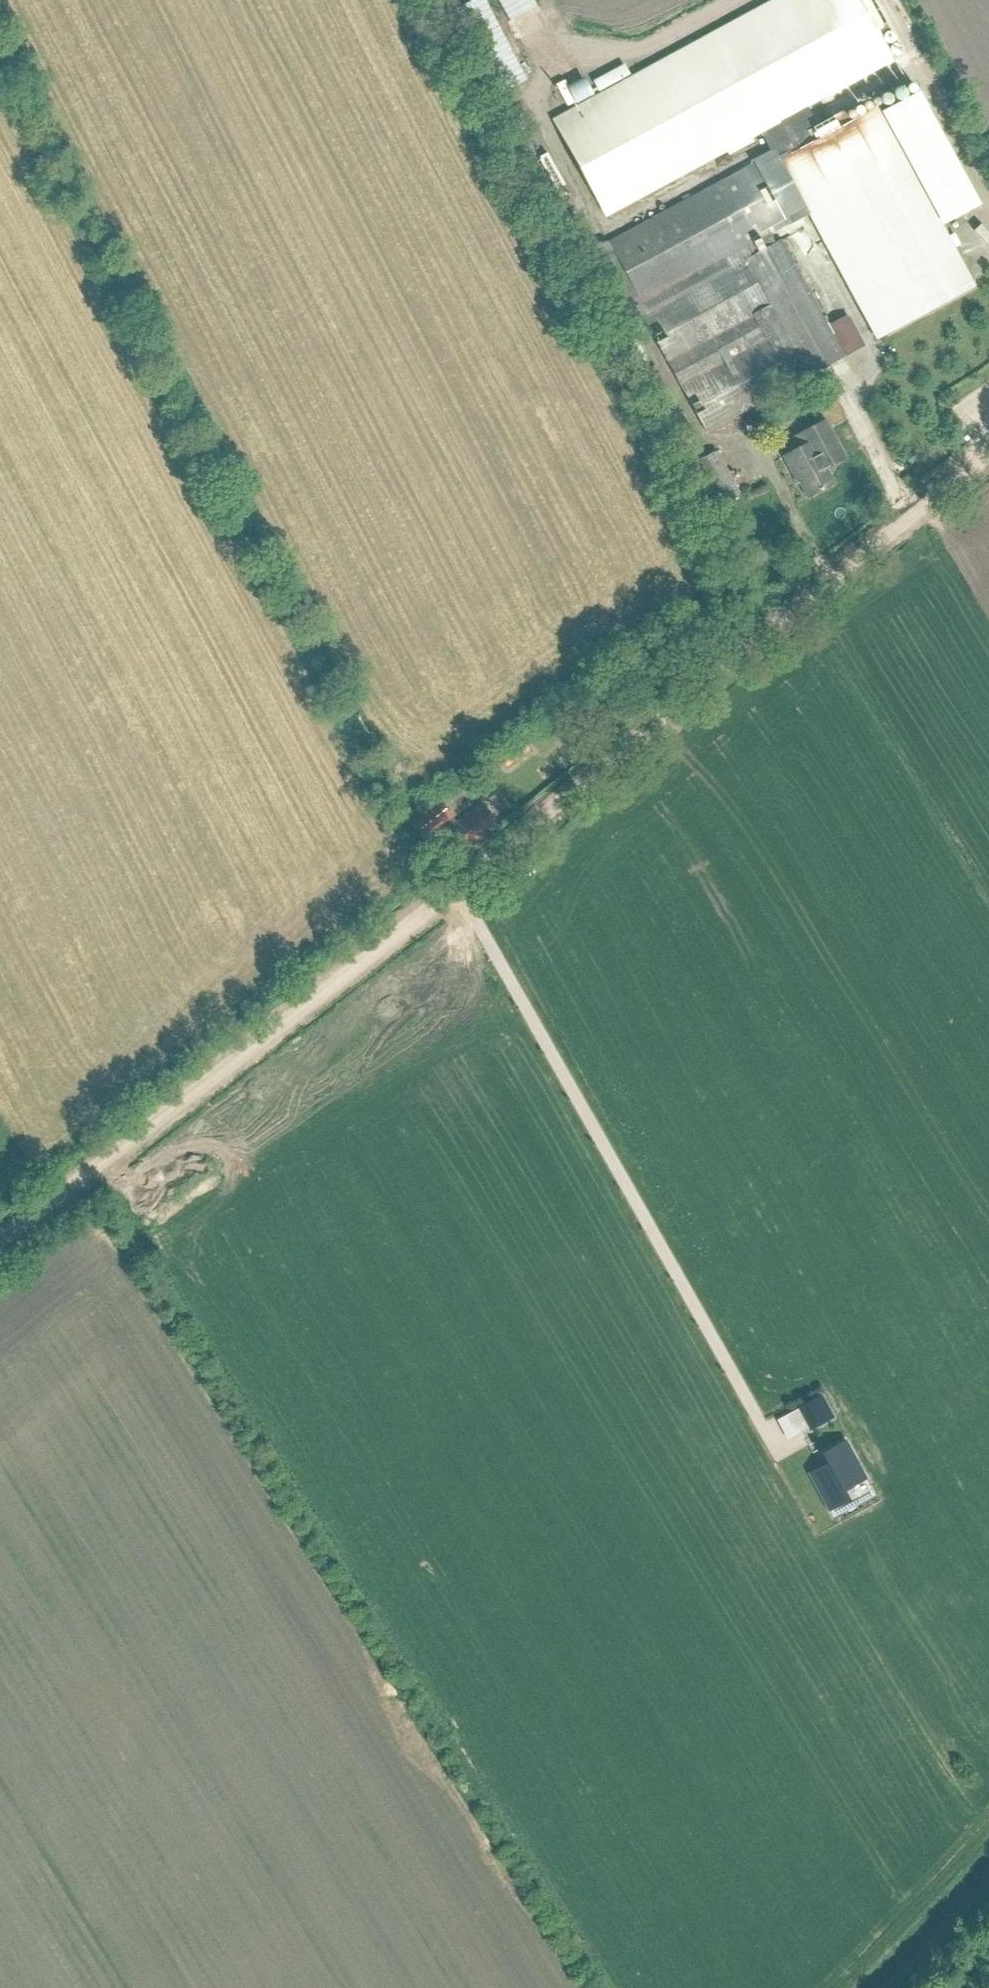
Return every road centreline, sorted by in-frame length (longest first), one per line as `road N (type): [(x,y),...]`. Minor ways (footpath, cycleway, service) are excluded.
road 1 (unclassified): [(0,1240),(988,455)]

